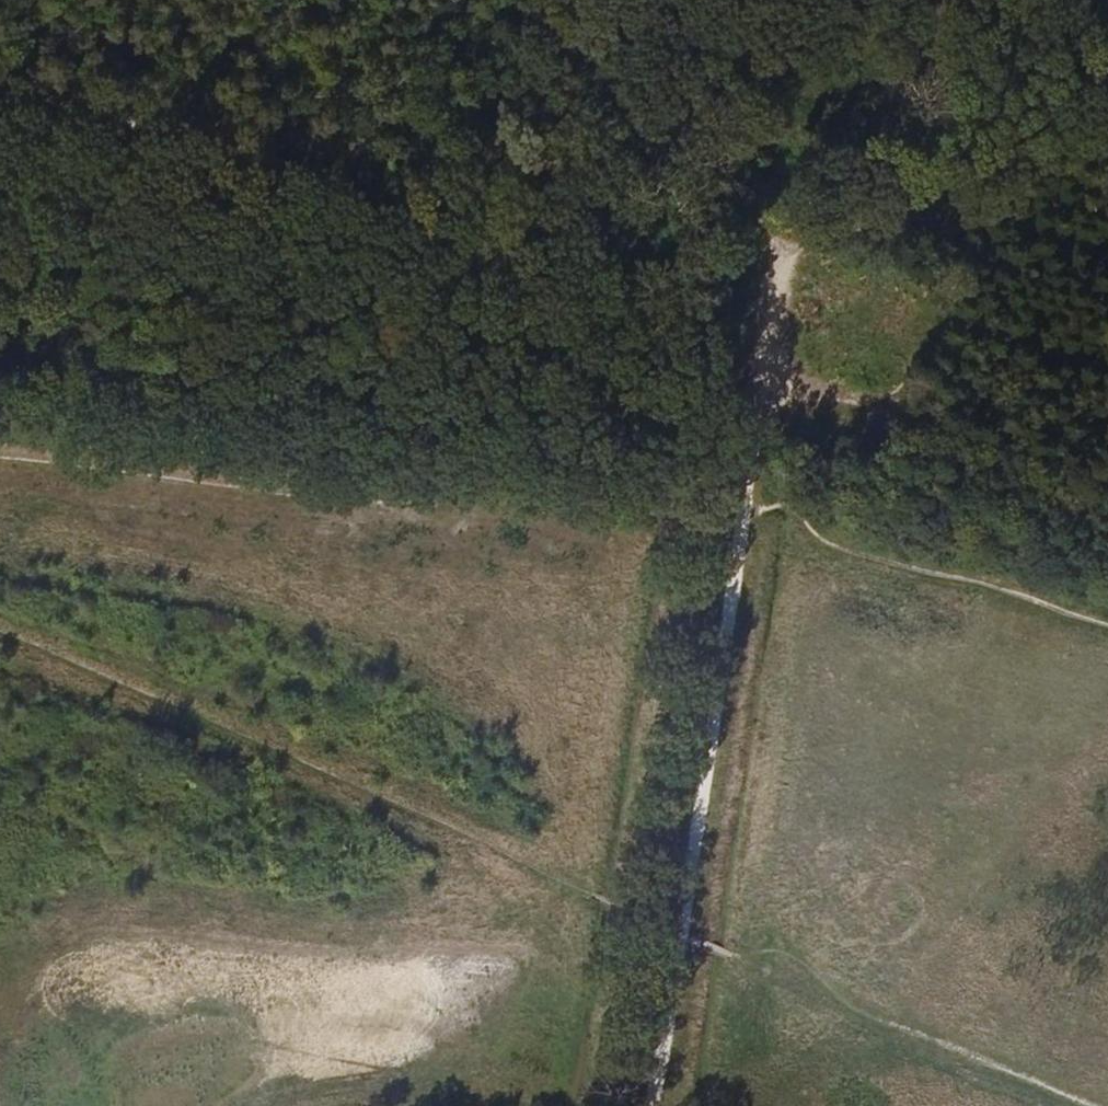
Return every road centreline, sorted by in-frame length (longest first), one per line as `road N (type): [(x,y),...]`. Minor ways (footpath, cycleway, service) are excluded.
road 1 (track): [(1074,1105),(0,639)]
road 2 (track): [(656,1105),(794,230)]

